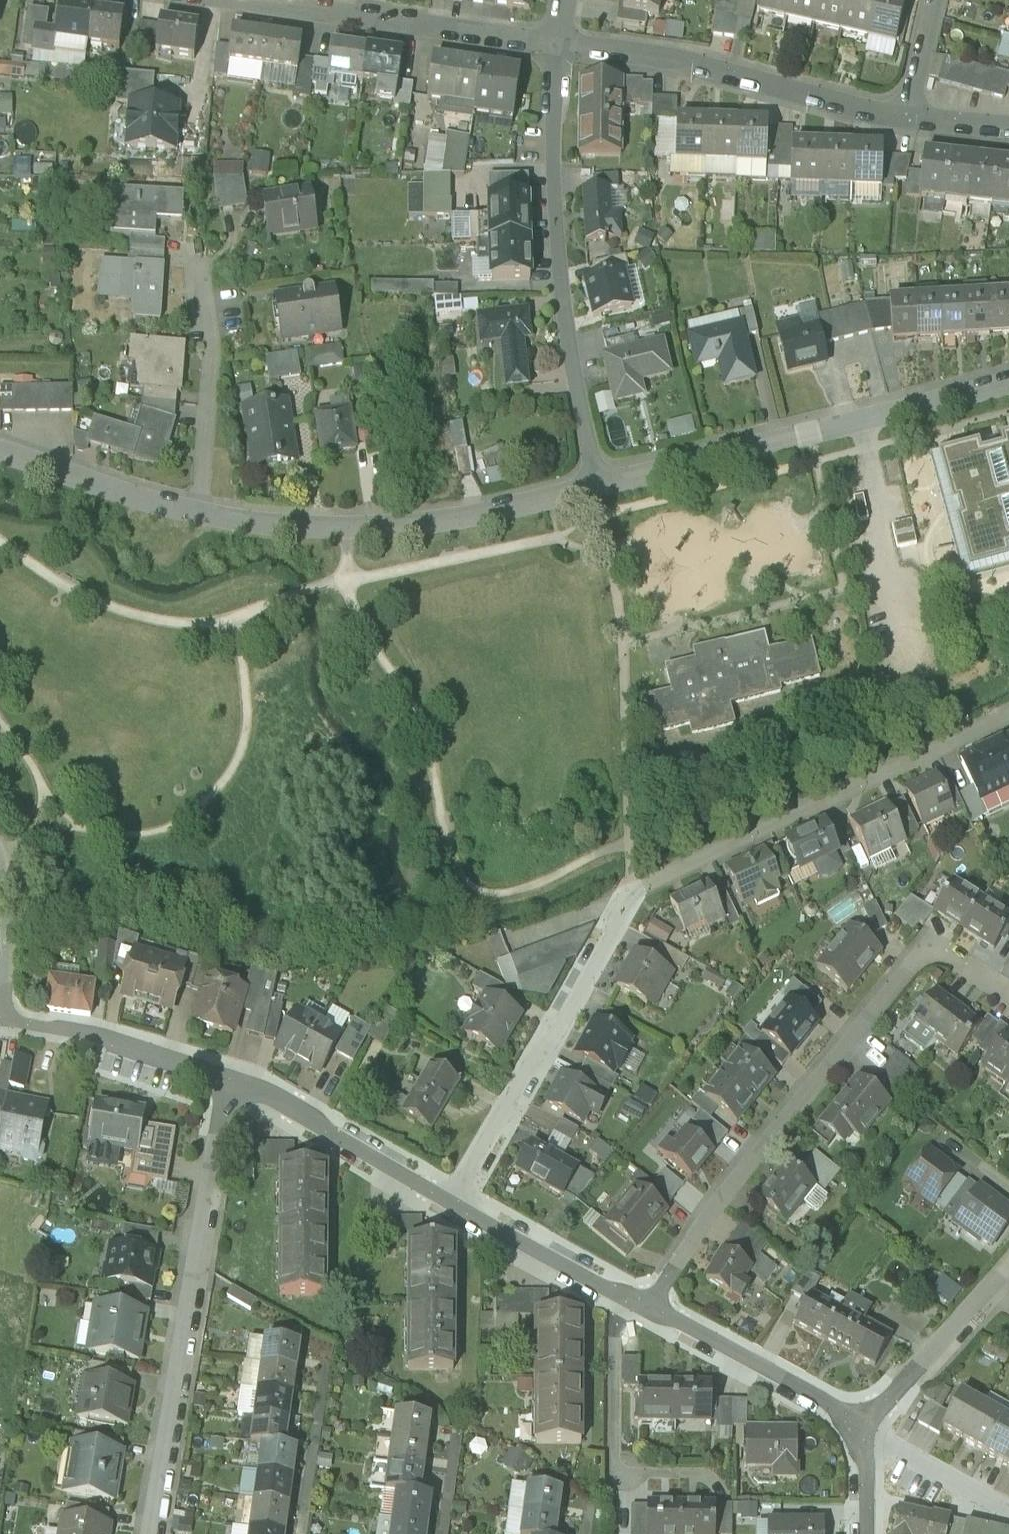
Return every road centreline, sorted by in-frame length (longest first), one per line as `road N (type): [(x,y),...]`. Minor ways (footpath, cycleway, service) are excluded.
road 1 (residential): [(225,1075),(154,1533)]
road 2 (residential): [(557,46),(553,175),(562,272),(577,388),(602,484)]
road 3 (residential): [(906,973),(716,1204),(646,1305)]
road 4 (residential): [(602,484),(1008,382)]
road 5 (residential): [(199,513),(347,526),(450,519),(602,484)]
road 6 (residential): [(1008,713),(653,878)]
road 7 (residential): [(653,878),(637,884),(464,1204)]
road 8 (residential): [(557,46),(718,73),(906,121)]
road 9 (residential): [(236,0),(557,46)]
road 10 (residential): [(464,1204),(225,1075)]
road 11 (residential): [(199,513),(212,338),(197,259)]
road 12 (residential): [(865,1432),(646,1305)]
road 13 (residential): [(225,1075),(67,1030),(1,1022)]
road 14 (residential): [(0,450),(199,513)]
road 15 (residential): [(646,1305),(464,1204)]
road 16 (residential): [(865,1432),(1002,1278)]
road 17 (residential): [(1,1022),(13,936),(11,879),(0,853)]
road 18 (residential): [(1008,1513),(865,1432)]
road 19 (residential): [(935,0),(906,121)]

